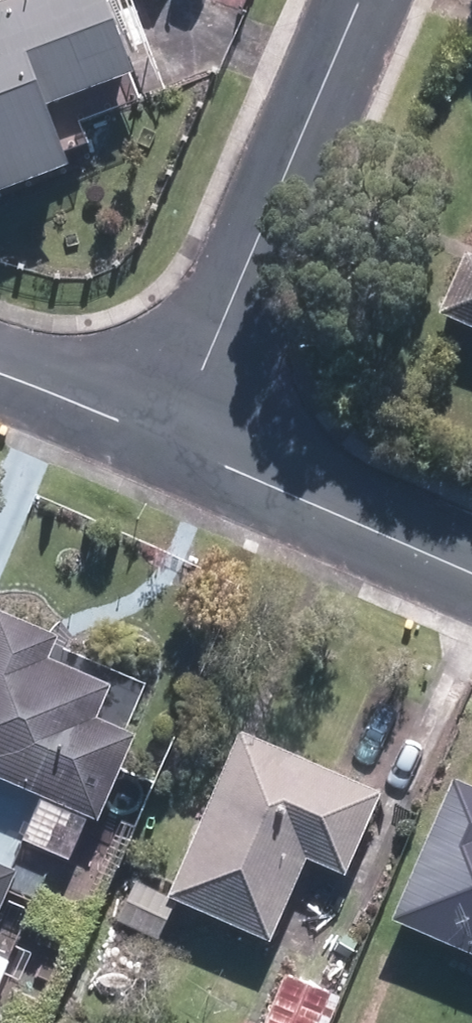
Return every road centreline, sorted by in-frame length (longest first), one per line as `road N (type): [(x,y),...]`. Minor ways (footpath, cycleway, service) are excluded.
road 1 (residential): [(175,446),(363,0)]
road 2 (residential): [(175,446),(471,574)]
road 3 (residential): [(175,446),(0,377)]

